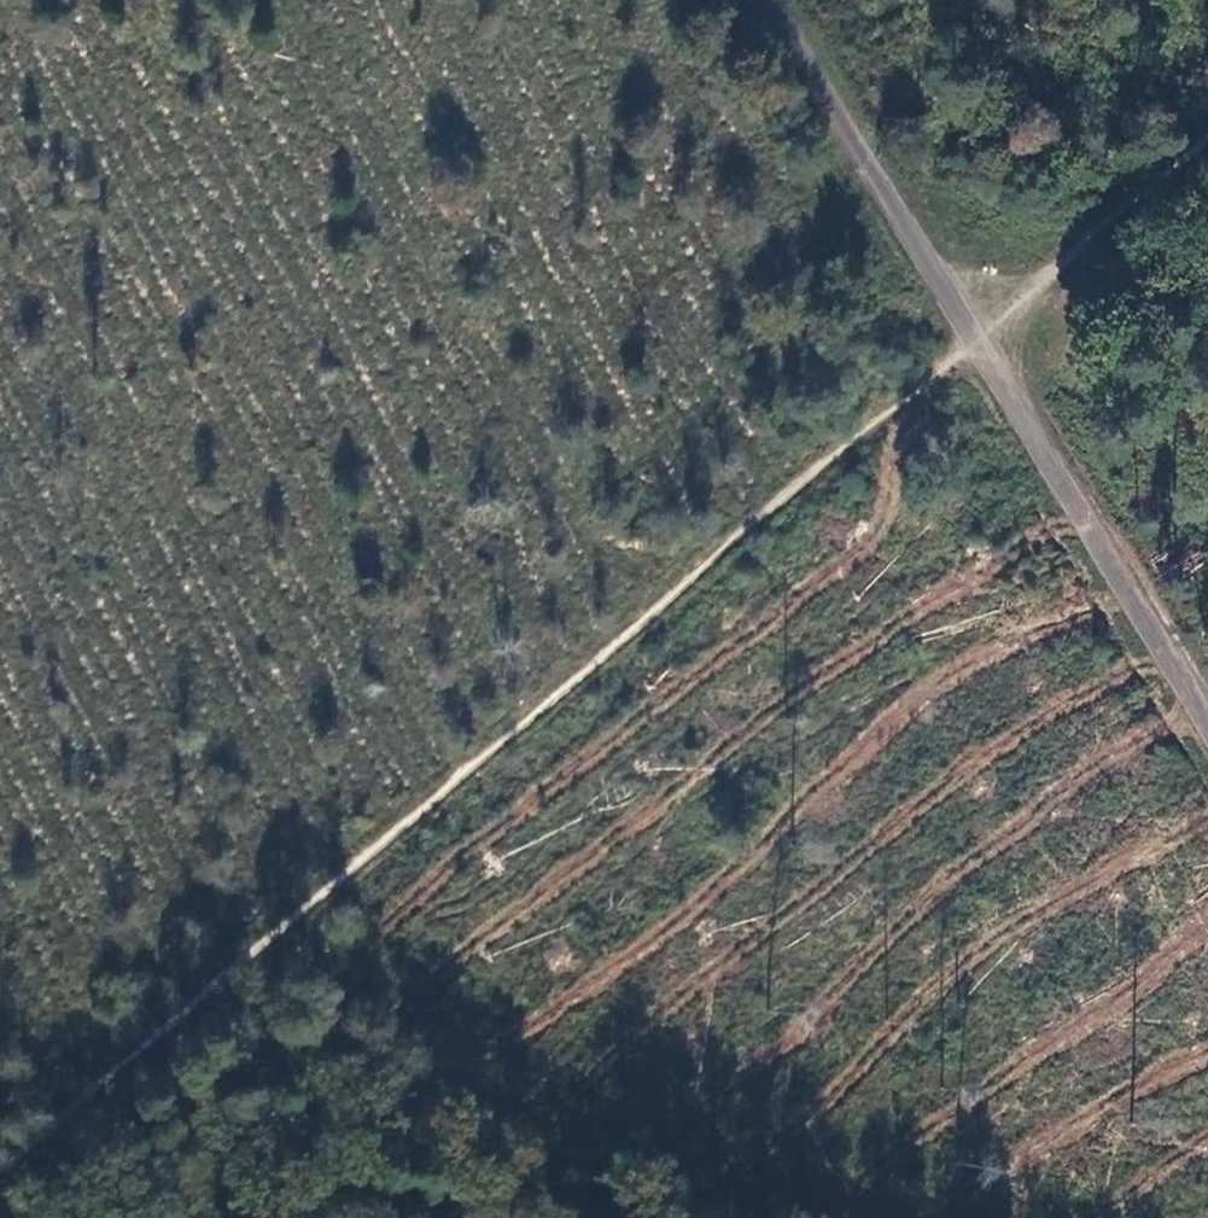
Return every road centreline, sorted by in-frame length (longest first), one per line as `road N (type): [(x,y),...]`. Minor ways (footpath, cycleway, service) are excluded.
road 1 (track): [(0,1168),(752,522),(977,344)]
road 2 (track): [(1207,722),(977,344)]
road 3 (track): [(977,344),(769,0)]
road 4 (track): [(977,344),(1207,136)]

